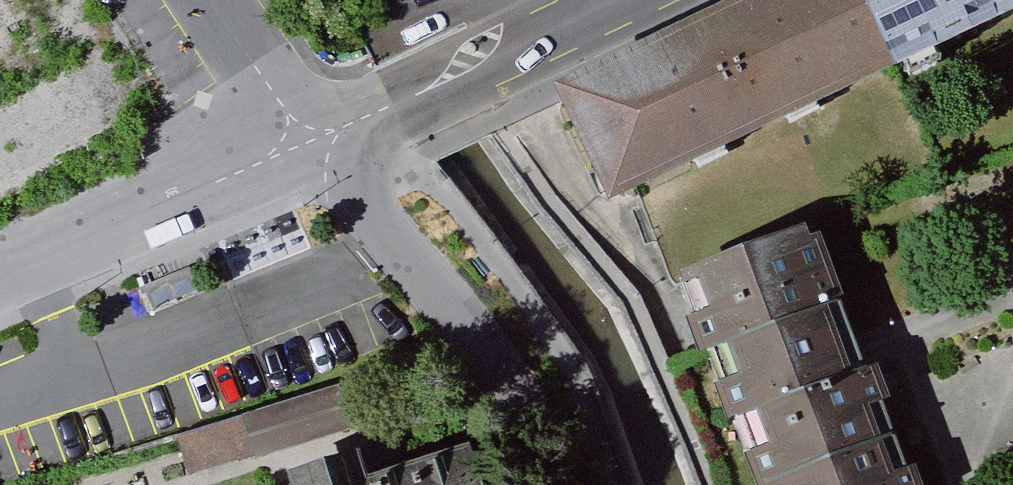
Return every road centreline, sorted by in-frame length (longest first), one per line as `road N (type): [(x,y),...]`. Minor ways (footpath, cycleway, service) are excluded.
road 1 (residential): [(572,484),(541,414),(307,159)]
road 2 (residential): [(307,159),(651,0)]
road 3 (residential): [(0,282),(307,159)]
road 4 (residential): [(307,159),(205,0)]

